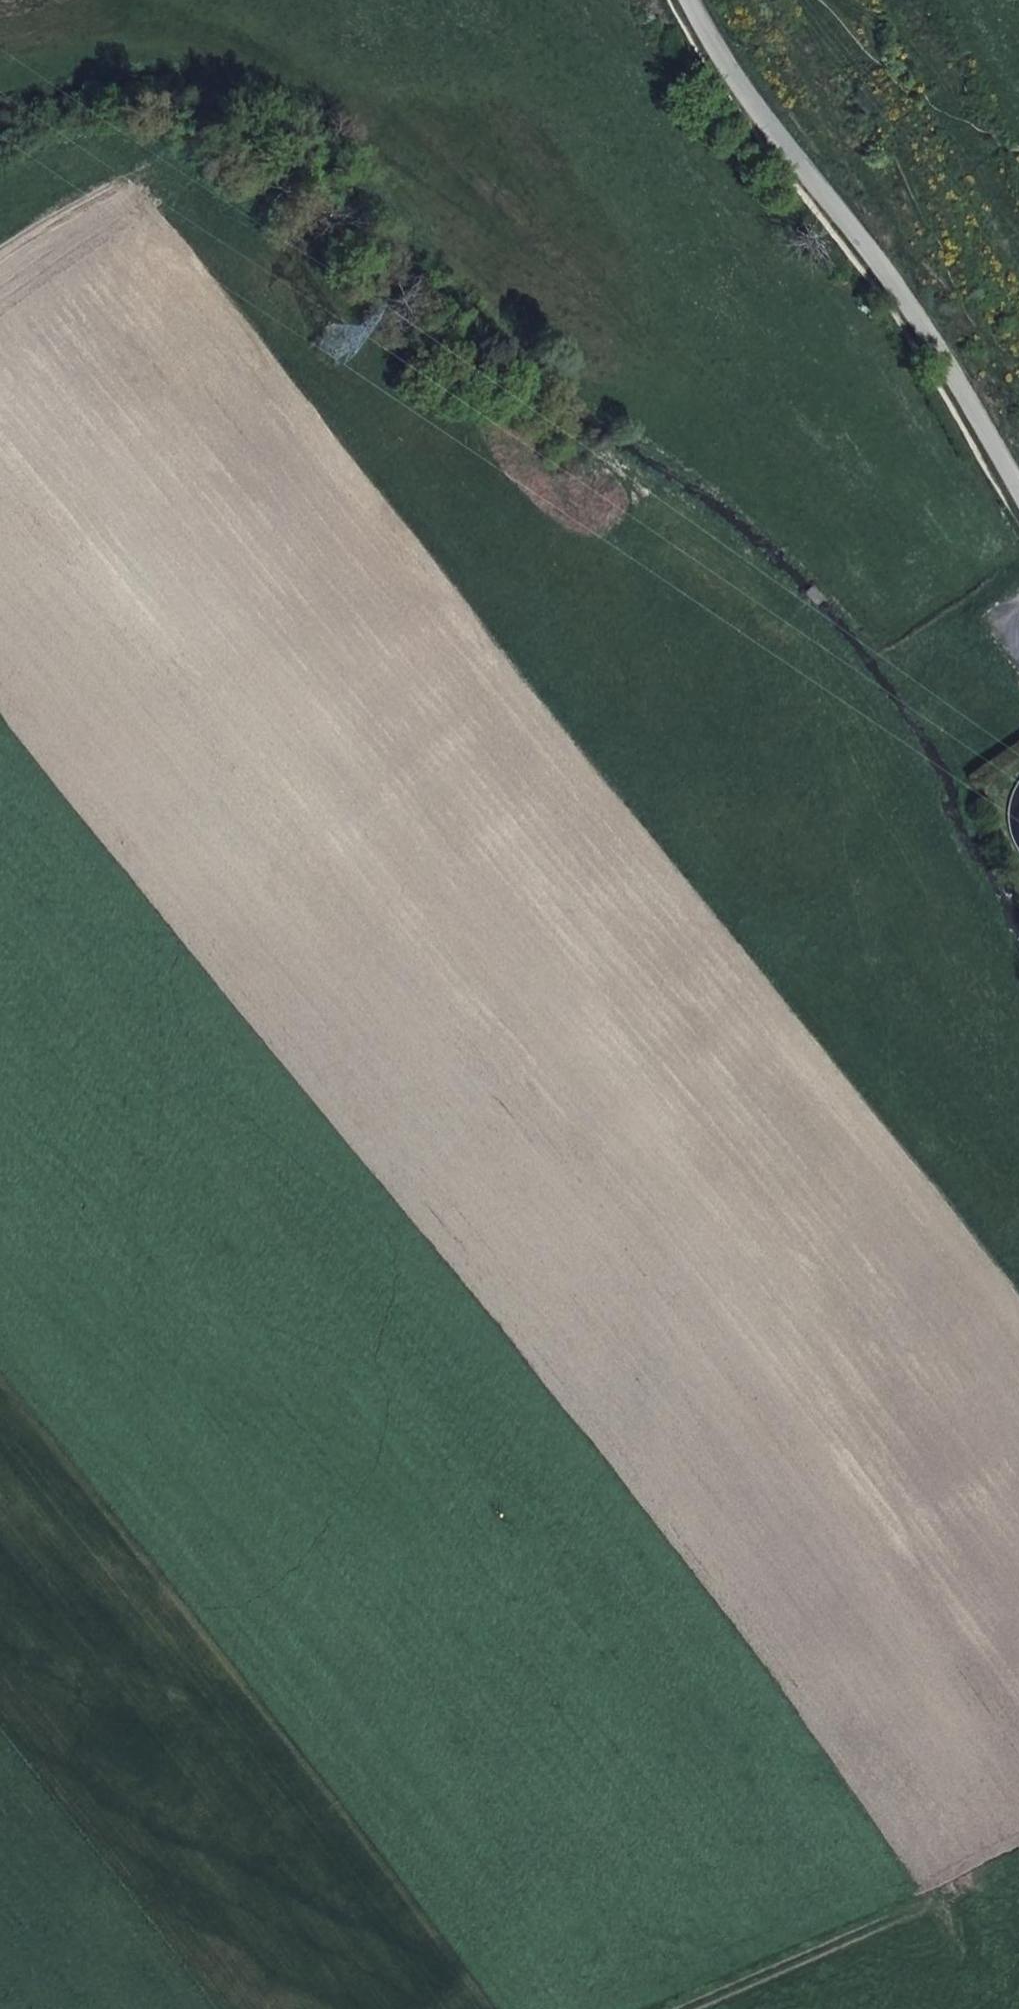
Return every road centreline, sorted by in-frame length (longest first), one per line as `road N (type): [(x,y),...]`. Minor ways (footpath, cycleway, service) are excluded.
road 1 (tertiary): [(689,0),(754,108),(910,299),(1018,480)]

